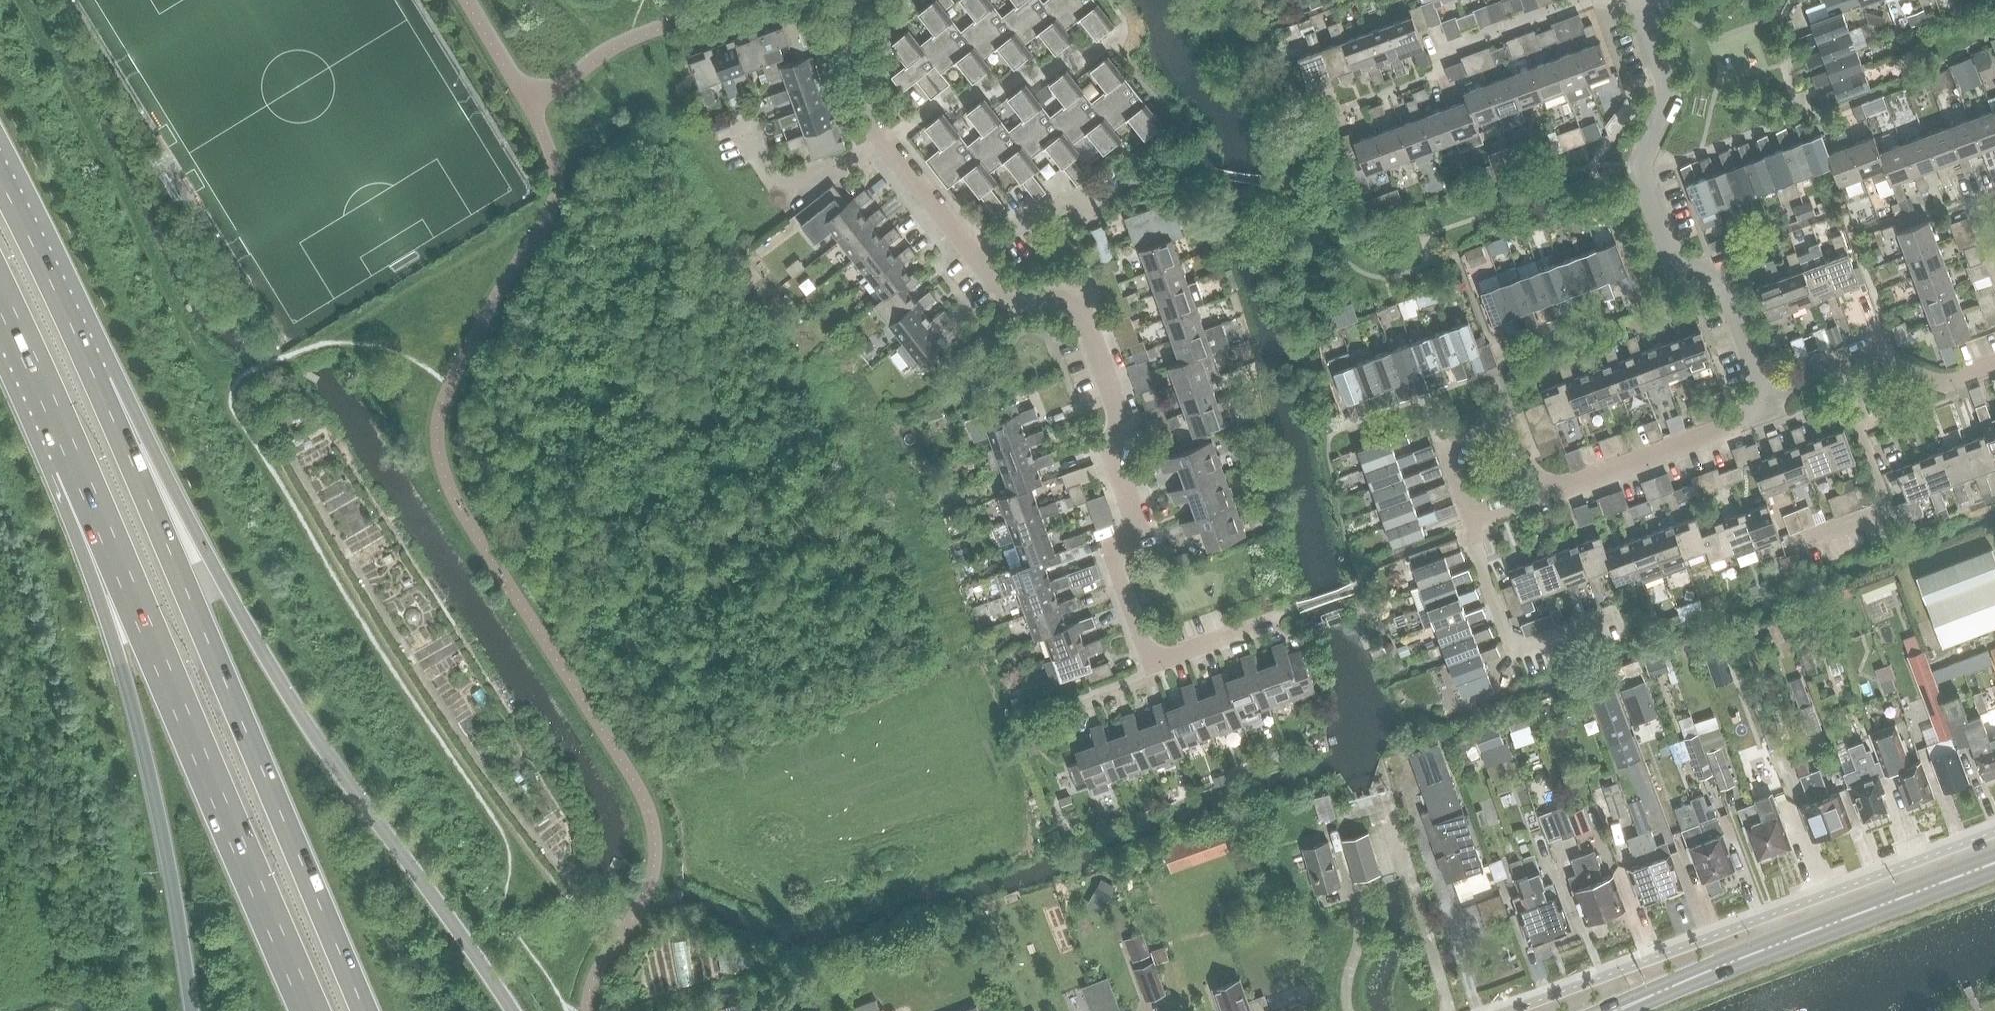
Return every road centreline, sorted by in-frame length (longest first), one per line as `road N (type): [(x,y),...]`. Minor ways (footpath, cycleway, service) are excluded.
road 1 (residential): [(1248,630),(1155,666),(1116,554),(1138,527),(1112,451),(1120,416),(1075,299),(1042,305),(1003,298),(882,143),(858,84),(852,40),(865,0)]
road 2 (trunk): [(509,1010),(280,684),(97,383)]
road 3 (trunk): [(363,1010),(97,383)]
road 4 (trunk): [(74,462),(309,1010)]
road 5 (trunk): [(74,462),(149,778),(190,1010)]
road 6 (residential): [(1769,415),(1718,293),(1677,257),(1638,173),(1670,106),(1639,5),(1651,0)]
road 7 (primary): [(1622,1008),(1994,861)]
road 8 (residential): [(1472,528),(1769,415)]
road 9 (residential): [(1769,415),(1896,376),(1942,385),(1994,364)]
road 10 (trunk): [(97,383),(0,180)]
road 11 (trunk): [(0,298),(74,462)]

